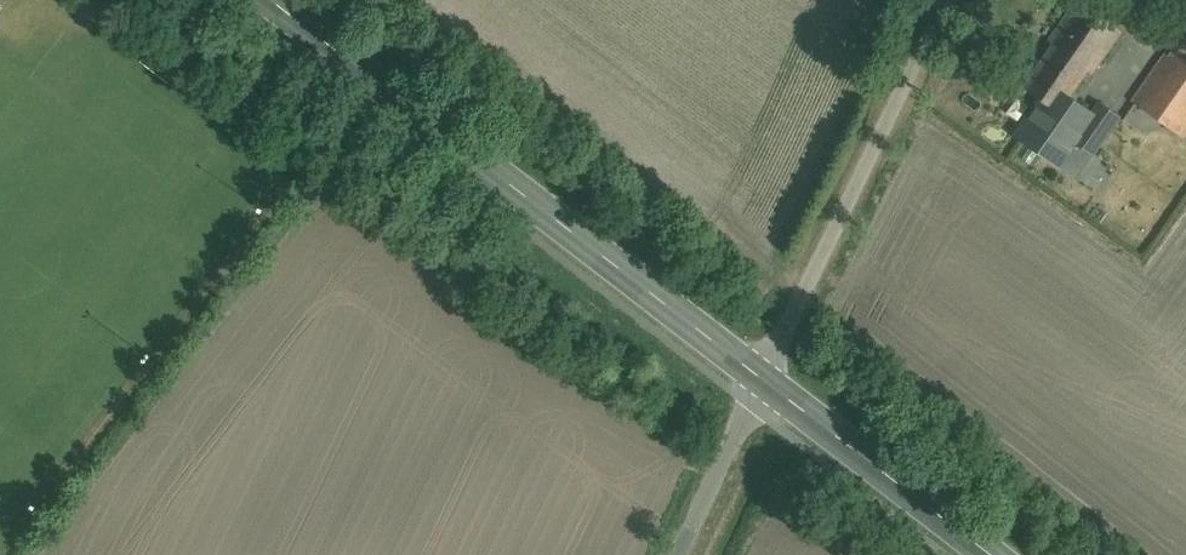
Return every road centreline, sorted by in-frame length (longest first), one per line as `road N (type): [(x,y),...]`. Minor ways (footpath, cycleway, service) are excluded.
road 1 (primary): [(766,379),(276,0)]
road 2 (unclassified): [(766,379),(955,0)]
road 3 (primary): [(994,554),(766,379)]
road 4 (unclassified): [(679,554),(766,379)]

